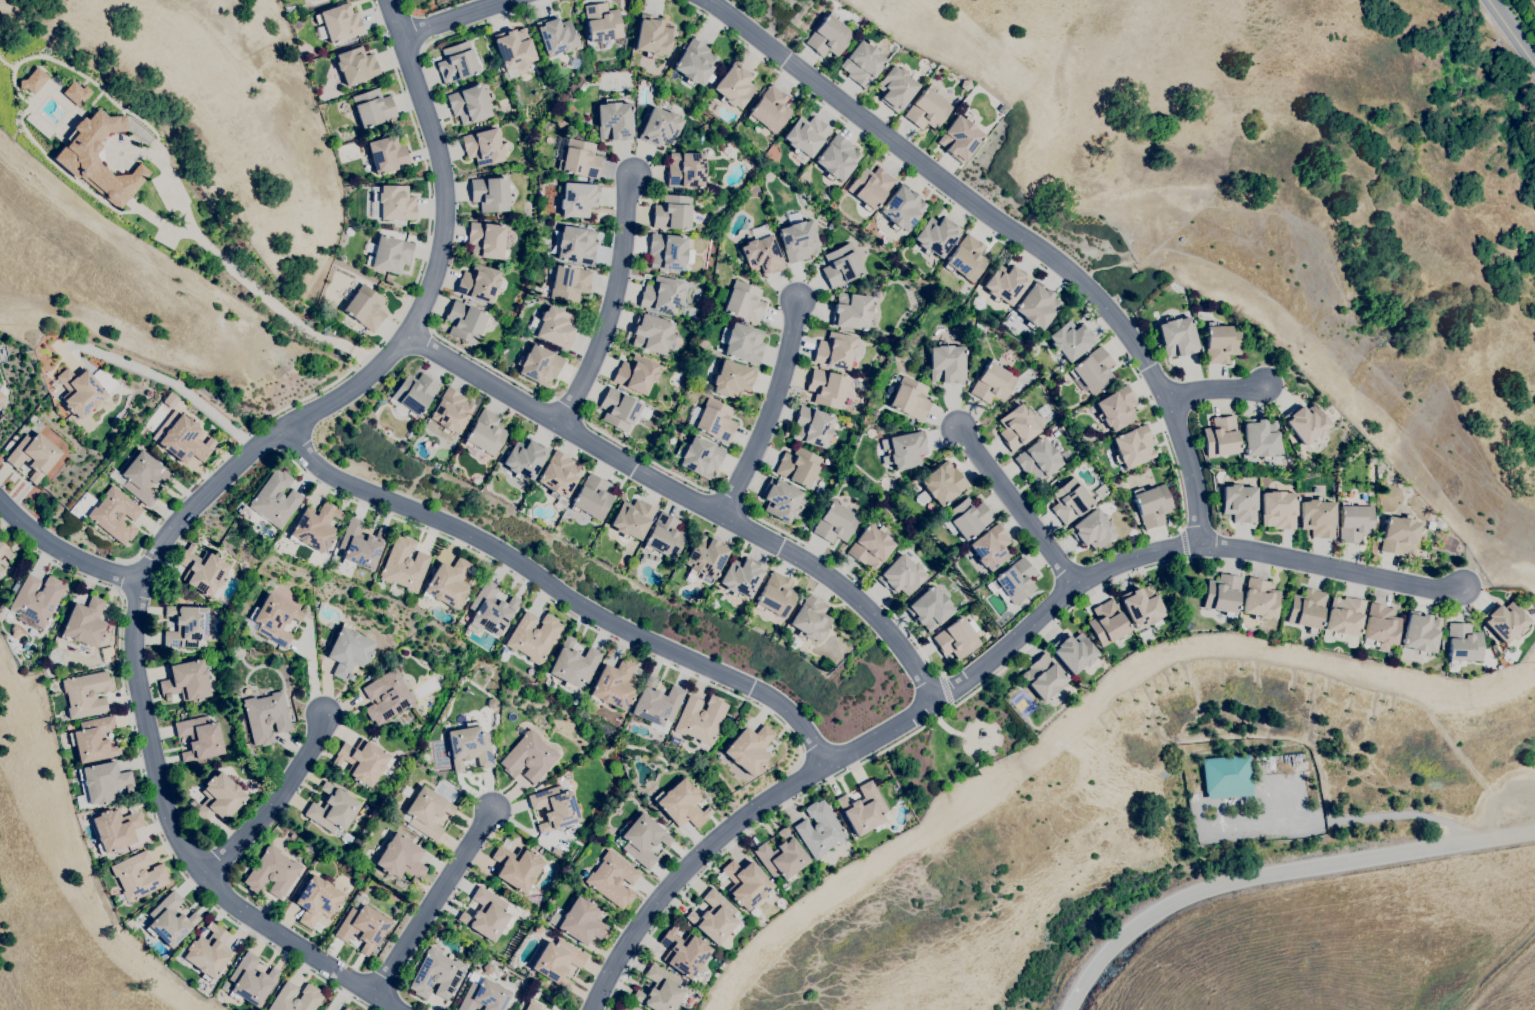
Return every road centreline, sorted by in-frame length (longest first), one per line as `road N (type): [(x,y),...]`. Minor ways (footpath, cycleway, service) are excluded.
road 1 (residential): [(402,1009),(246,911),(189,857),(162,799),(143,700),(135,630),(147,566),(180,517),(256,446),(295,422)]
road 2 (residential): [(710,0),(1099,297),(1169,398),(1199,494),(1201,543)]
road 3 (residential): [(409,334),(824,571),(885,624),(937,699)]
road 4 (residential): [(826,763),(777,698),(595,611),(481,535),(336,476),(301,449),(295,422)]
road 5 (residential): [(1069,1009),(1111,947),(1183,896),(1229,881),(1534,829)]
road 6 (residential): [(295,422),(390,358),(415,323),(440,261),(442,158),(386,0)]
road 7 (residential): [(826,763),(937,699),(1092,573),(1143,552),(1201,543)]
road 8 (residential): [(826,763),(747,814),(683,871),(639,925),(592,1009)]
road 9 (residential): [(1201,543),(1443,589),(1464,586)]
road 10 (residential): [(560,422),(615,302),(635,172)]
road 11 (residential): [(724,515),(784,372),(798,297)]
road 12 (residential): [(493,807),(377,993)]
road 13 (residential): [(207,875),(285,792),(324,713)]
road 14 (residential): [(958,425),(1077,583)]
road 15 (residential): [(142,579),(62,550),(0,499)]

